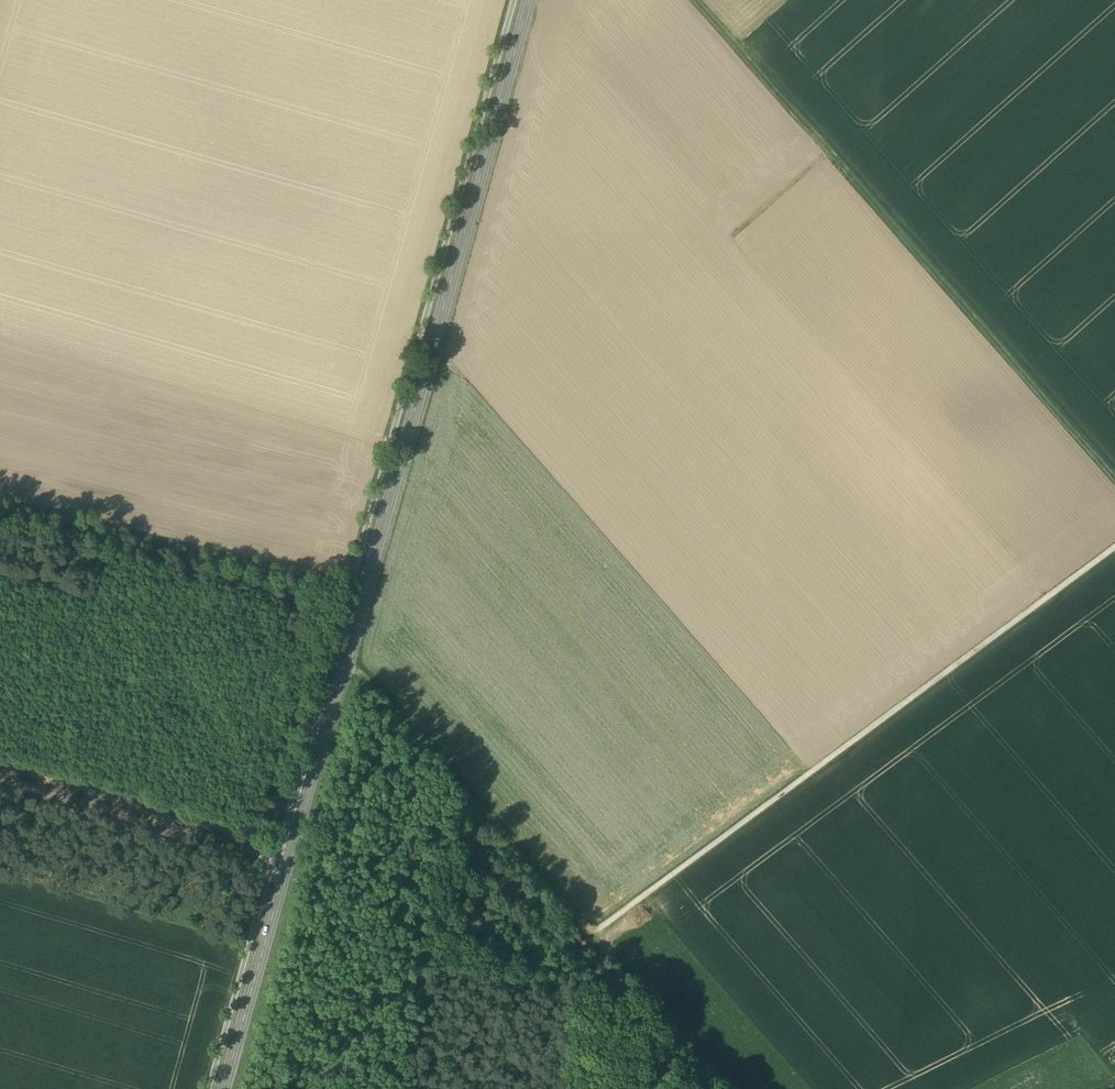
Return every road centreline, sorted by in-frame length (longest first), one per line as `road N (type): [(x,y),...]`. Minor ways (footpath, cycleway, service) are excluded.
road 1 (secondary): [(222,1088),(530,0)]
road 2 (track): [(1114,547),(589,934)]
road 3 (track): [(1114,479),(694,0)]
road 4 (track): [(348,660),(589,934)]
road 5 (track): [(286,861),(0,780)]

